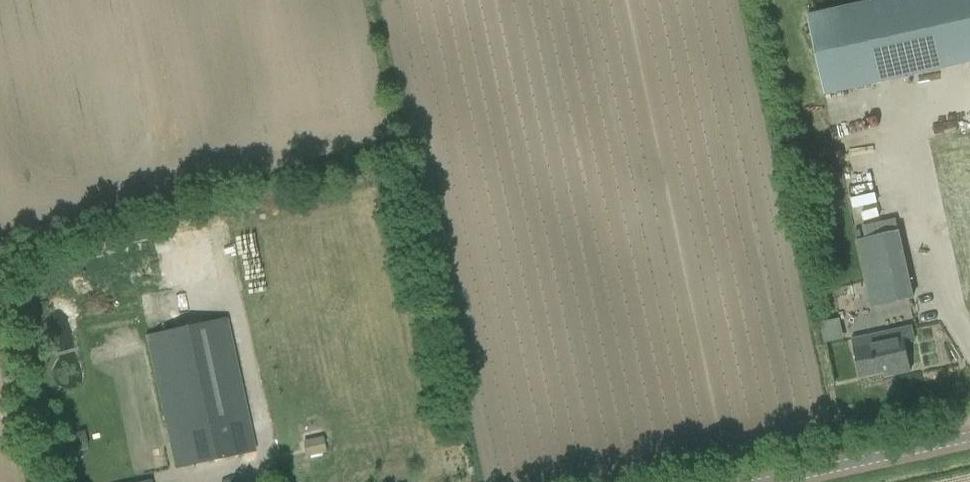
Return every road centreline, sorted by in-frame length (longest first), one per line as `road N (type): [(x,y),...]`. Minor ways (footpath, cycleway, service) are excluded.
road 1 (unclassified): [(749,481),(969,433)]

